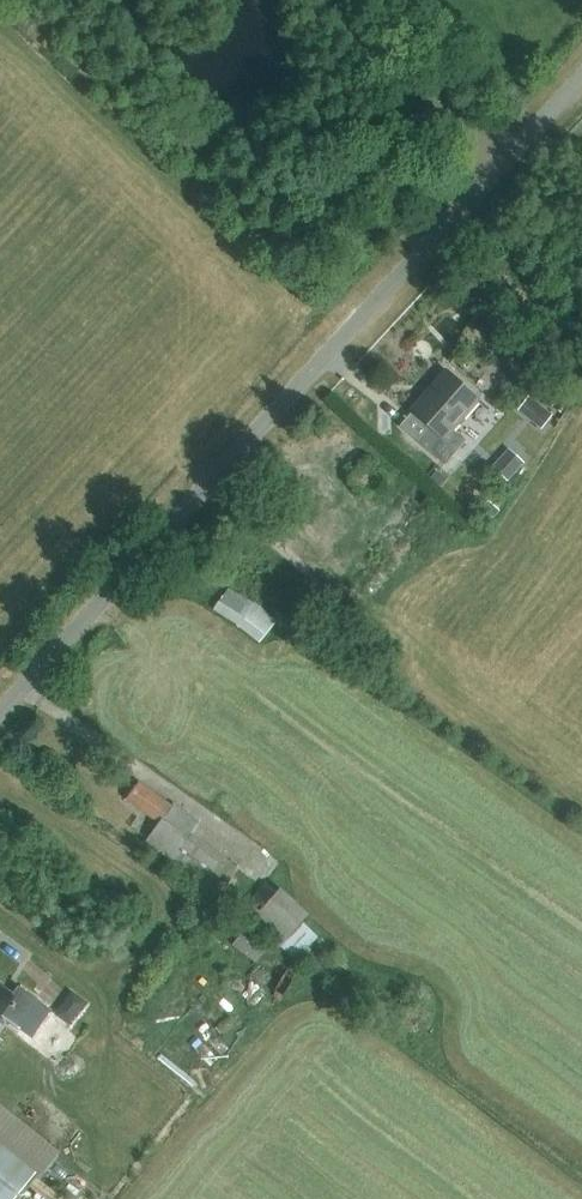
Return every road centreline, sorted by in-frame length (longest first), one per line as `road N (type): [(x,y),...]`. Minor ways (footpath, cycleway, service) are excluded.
road 1 (unclassified): [(0,713),(581,74)]
road 2 (track): [(502,162),(386,54),(345,0)]

